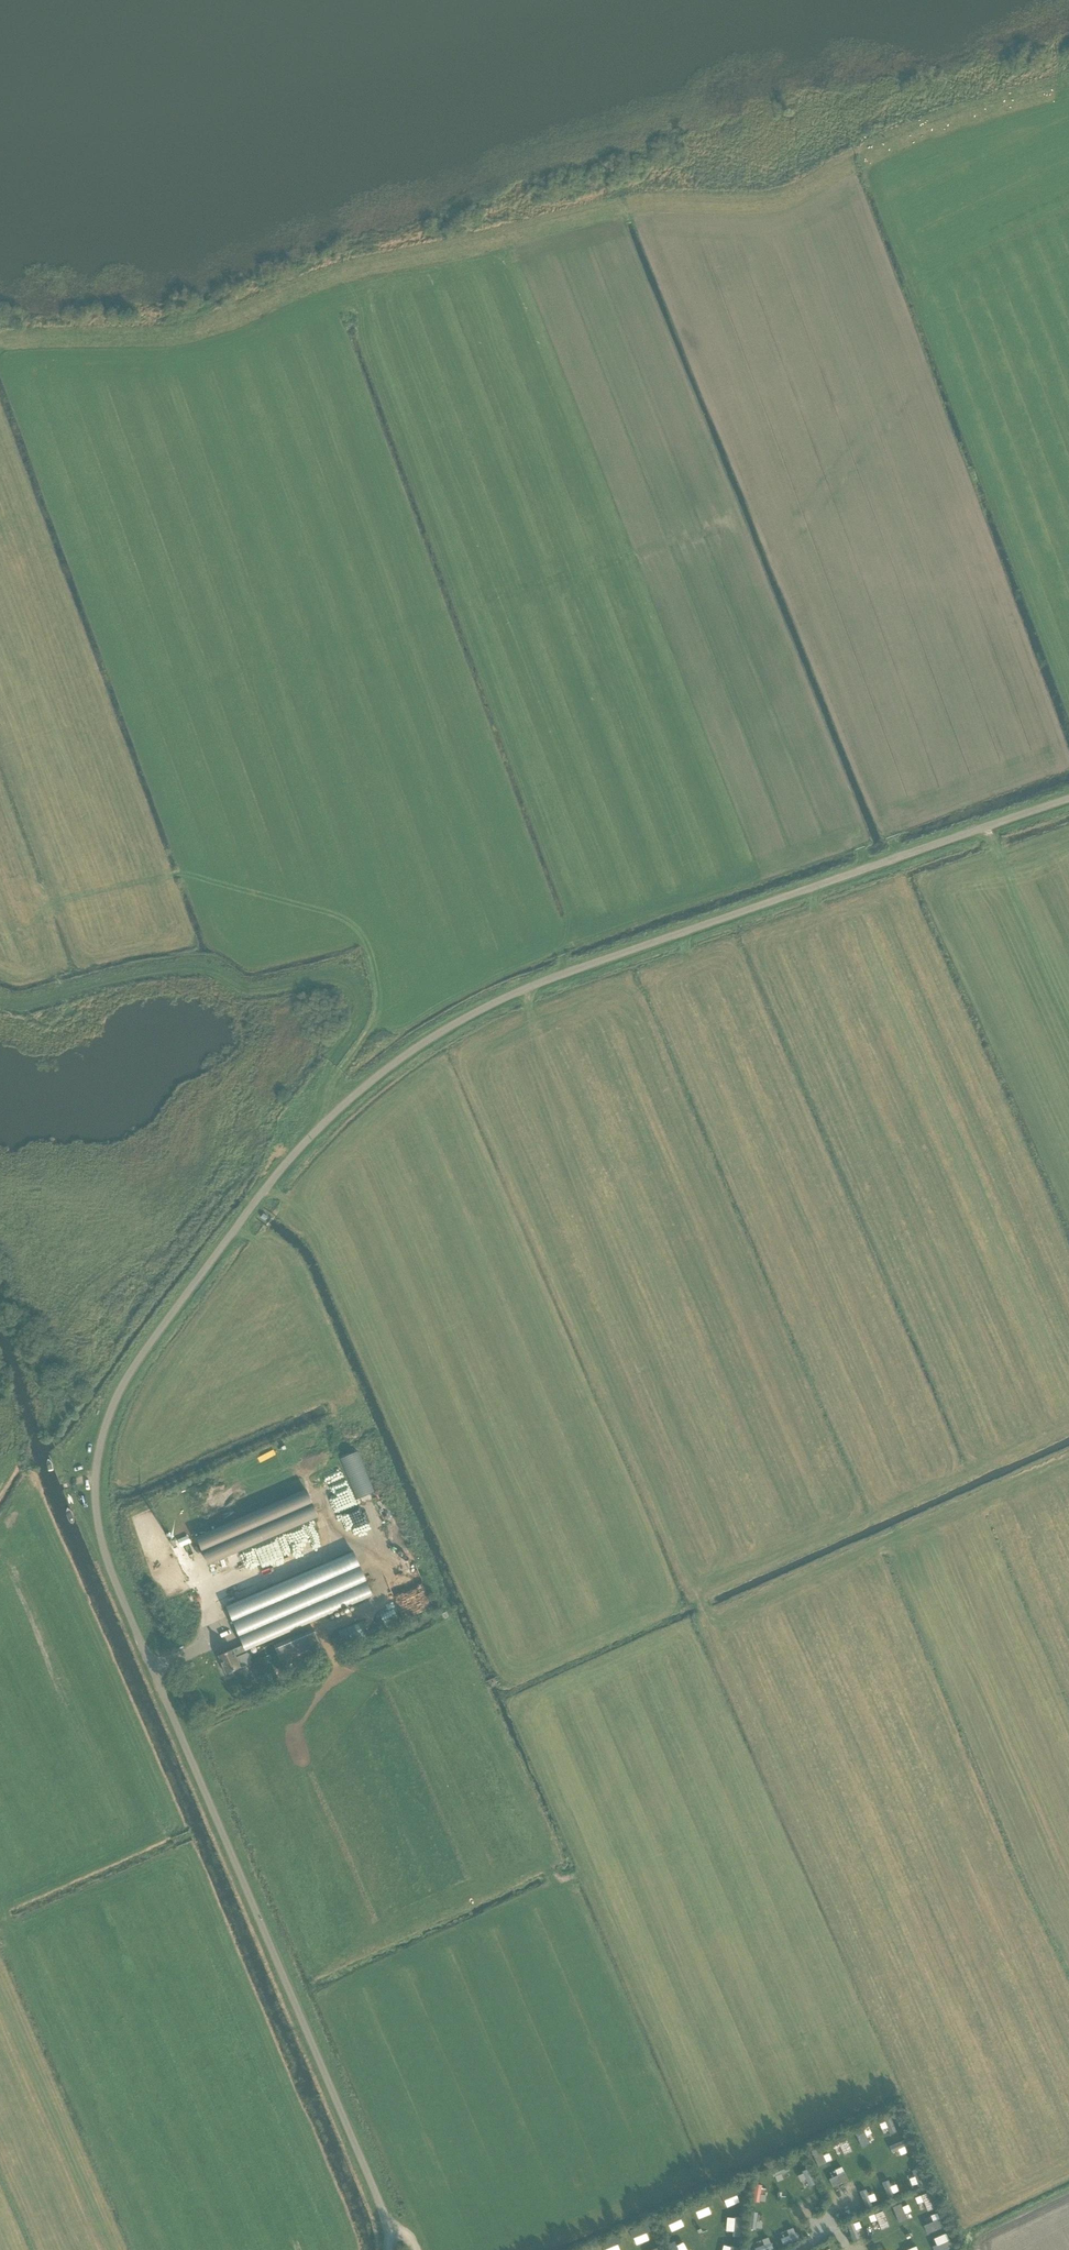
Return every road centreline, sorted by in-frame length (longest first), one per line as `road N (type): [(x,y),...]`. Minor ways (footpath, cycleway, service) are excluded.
road 1 (unclassified): [(392,2249),(289,1982),(109,1565),(95,1482),(118,1395),(300,1148),(422,1043),(564,973),(1068,800)]
road 2 (track): [(986,827),(1068,1017)]

